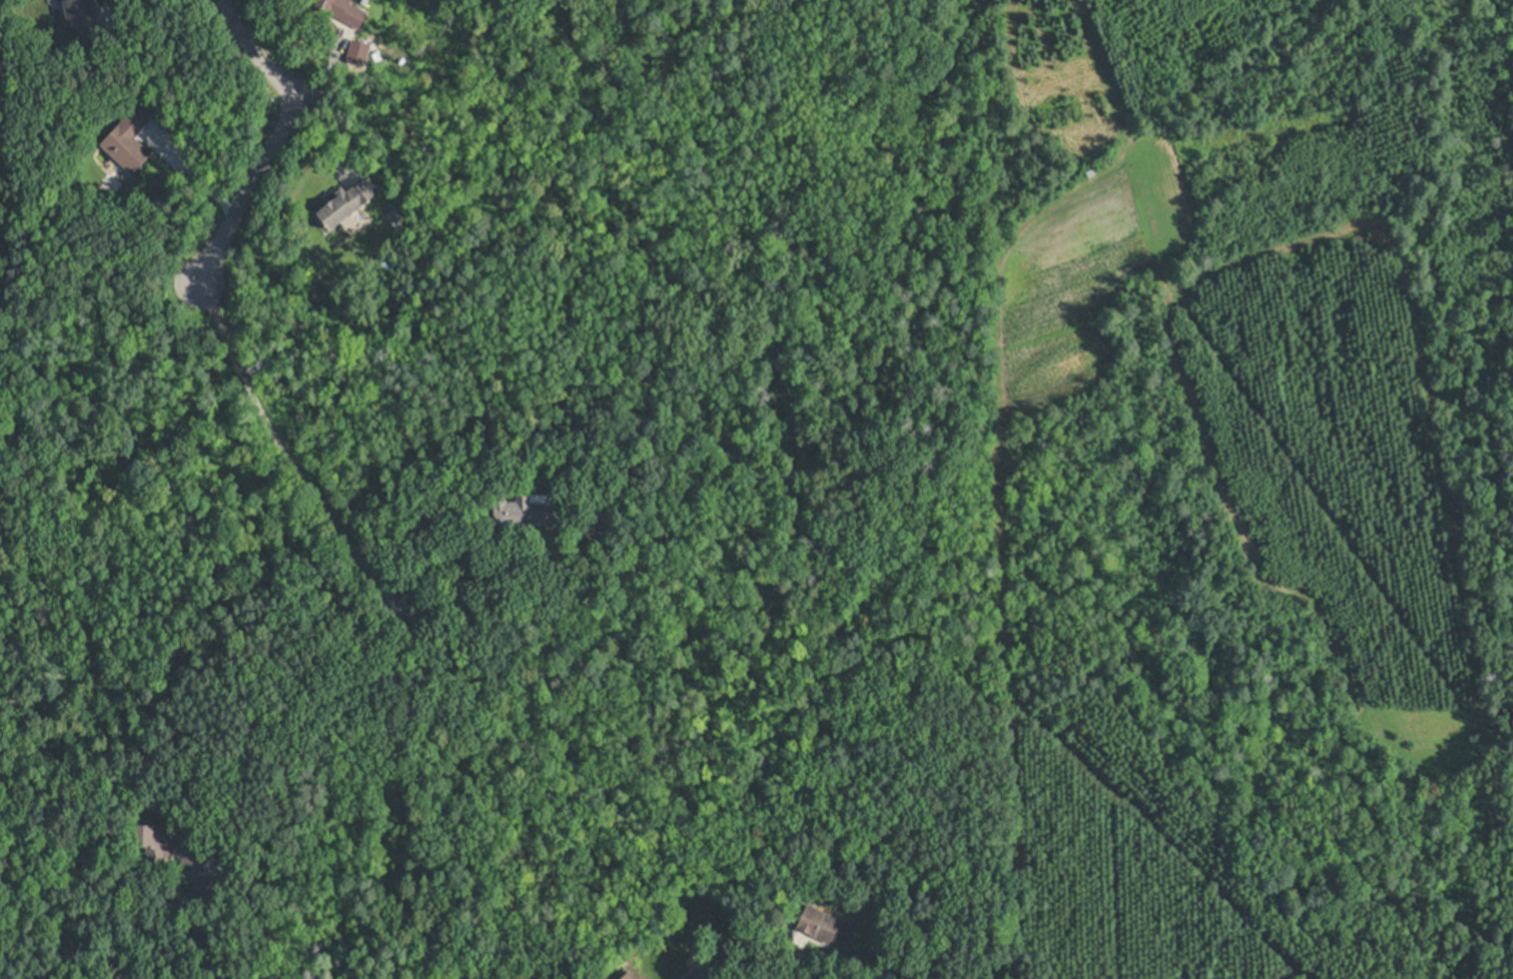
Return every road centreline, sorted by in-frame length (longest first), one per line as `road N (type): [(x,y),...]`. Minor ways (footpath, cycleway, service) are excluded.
road 1 (residential): [(297,98),(204,284)]
road 2 (residential): [(232,0),(251,44),(297,98),(349,115)]

